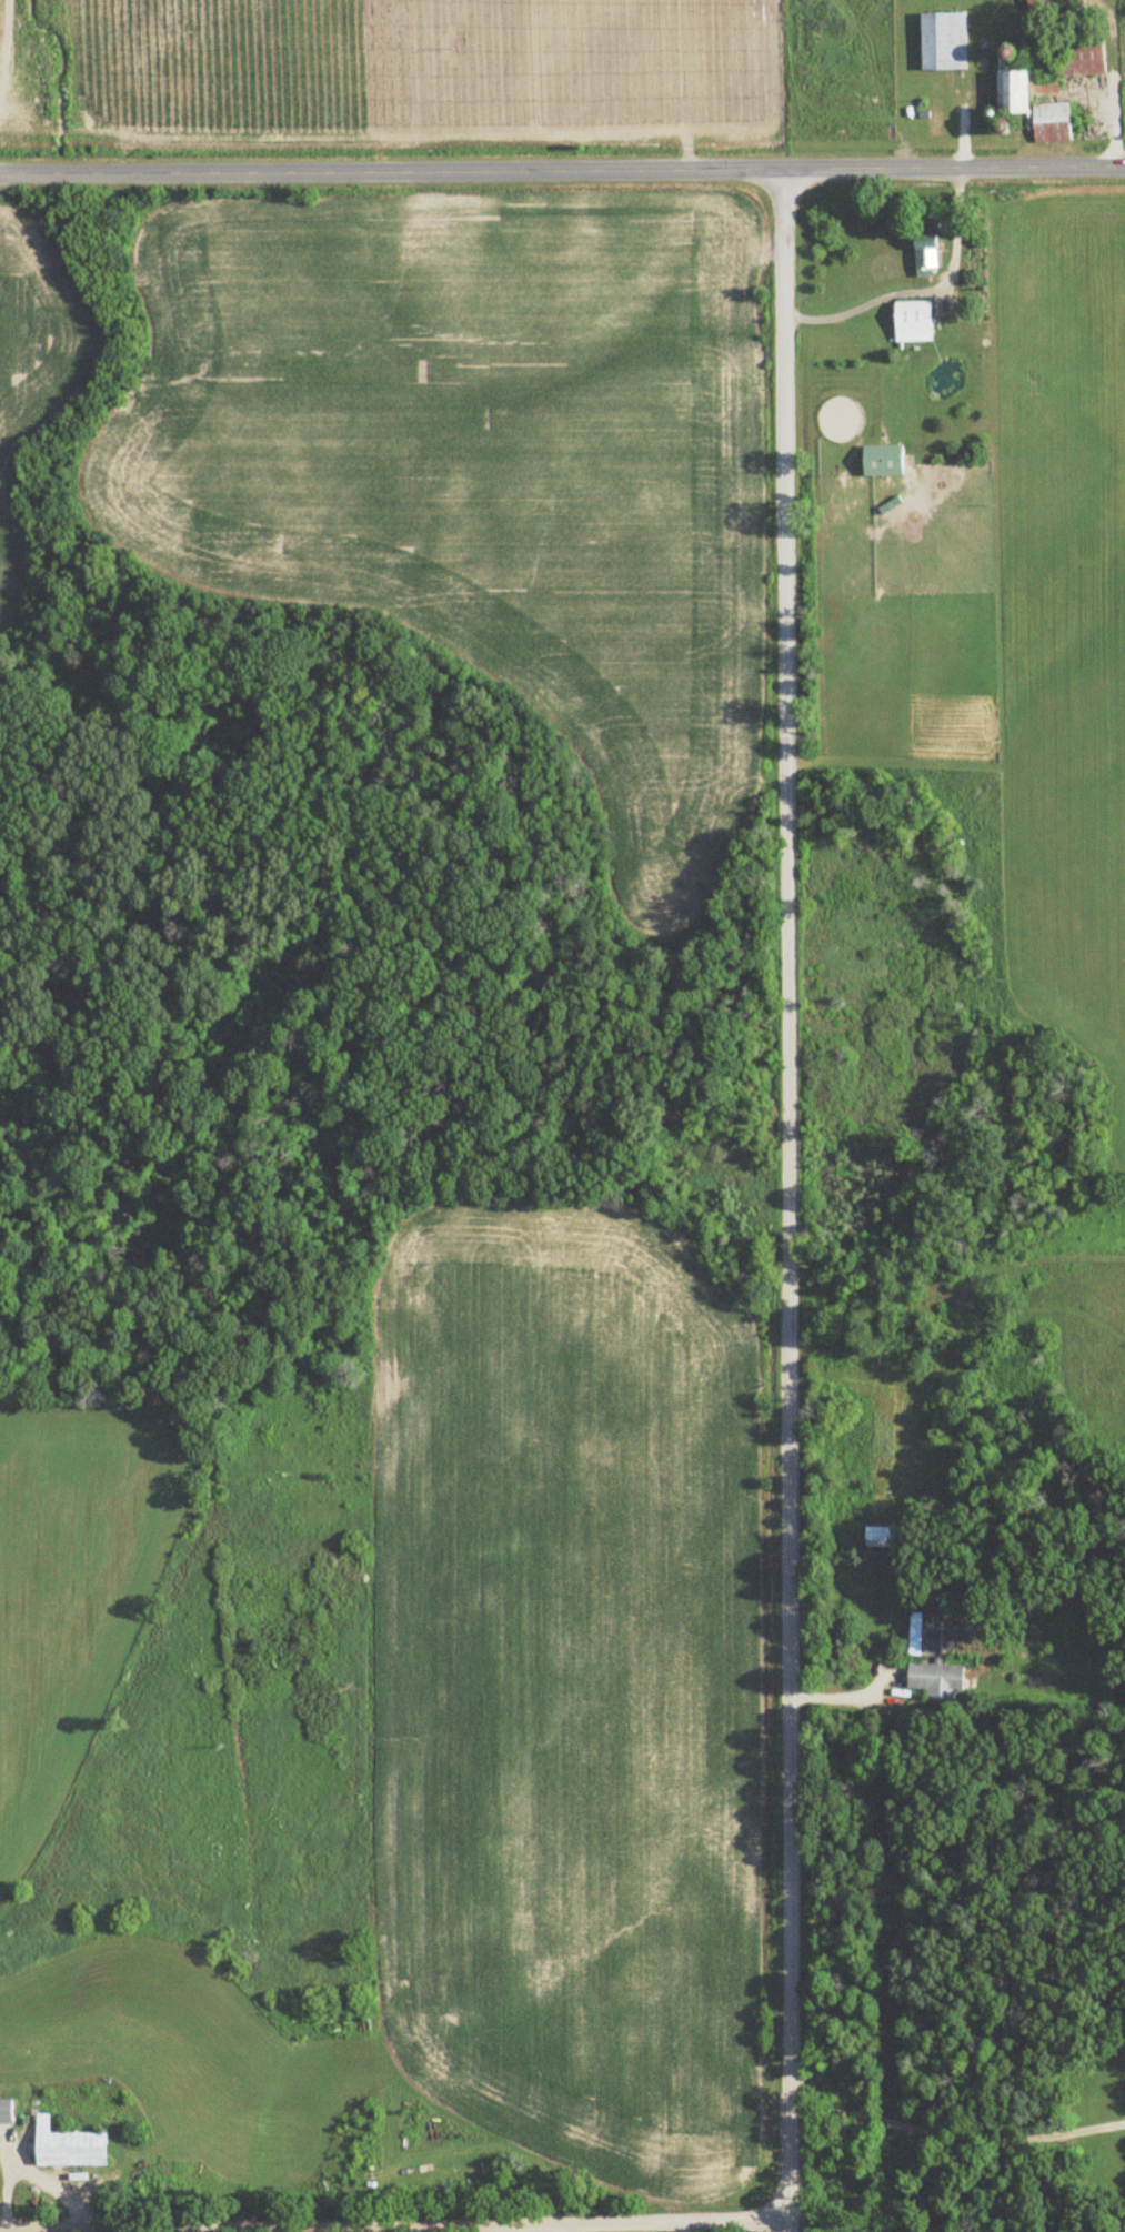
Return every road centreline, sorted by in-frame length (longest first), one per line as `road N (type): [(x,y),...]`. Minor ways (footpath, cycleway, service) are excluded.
road 1 (residential): [(791,2231),(785,168)]
road 2 (tertiary): [(0,175),(1124,165)]
road 3 (residential): [(791,2222),(0,2229)]

